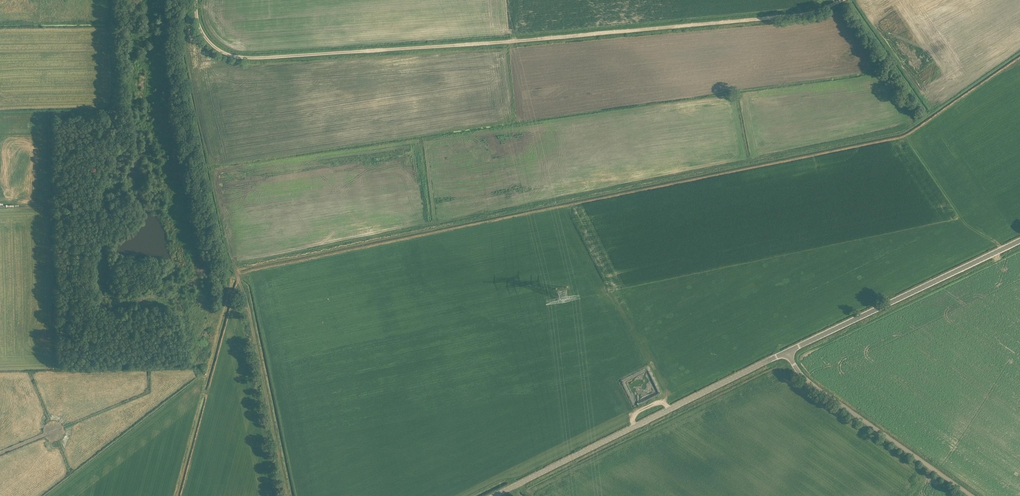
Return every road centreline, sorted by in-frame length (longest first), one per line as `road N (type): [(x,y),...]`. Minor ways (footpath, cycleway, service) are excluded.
road 1 (track): [(848,0),(812,15),(703,26),(242,59),(209,42),(198,0)]
road 2 (unclassified): [(494,495),(787,351)]
road 3 (track): [(182,0),(180,57),(224,262),(240,281)]
road 4 (unclassified): [(787,351),(1019,240)]
road 5 (unclassified): [(973,495),(823,392),(787,351)]
road 6 (track): [(287,495),(240,281)]

